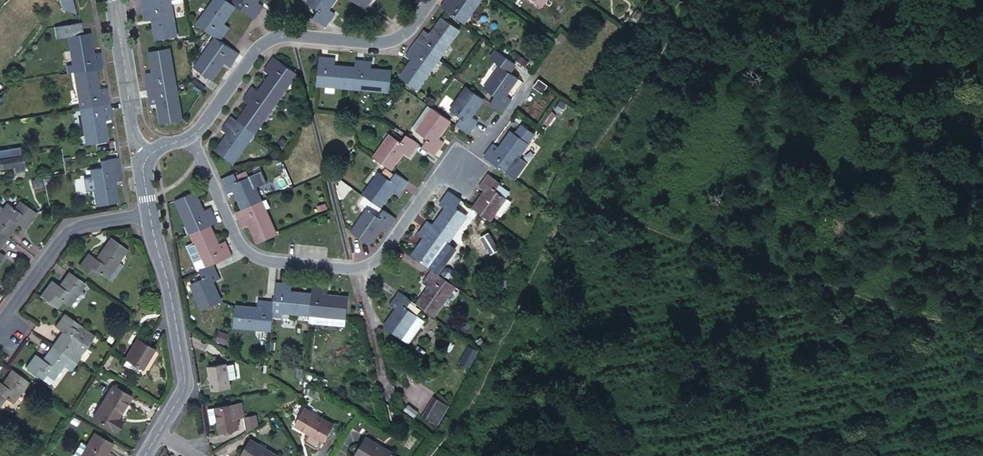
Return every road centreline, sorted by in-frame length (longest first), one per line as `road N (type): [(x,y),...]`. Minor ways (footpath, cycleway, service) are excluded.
road 1 (residential): [(287,35),(350,266)]
road 2 (residential): [(186,135),(242,251),(350,266)]
road 3 (residential): [(145,213),(179,382),(152,432)]
road 4 (residential): [(145,213),(71,227),(0,320)]
road 5 (residential): [(287,35),(378,42),(399,37),(428,0)]
road 6 (residential): [(110,0),(125,119),(144,153)]
road 7 (residential): [(350,266),(379,252),(444,165),(458,173)]
road 8 (residential): [(186,135),(259,44),(287,35)]
road 9 (residential): [(350,266),(384,396)]

